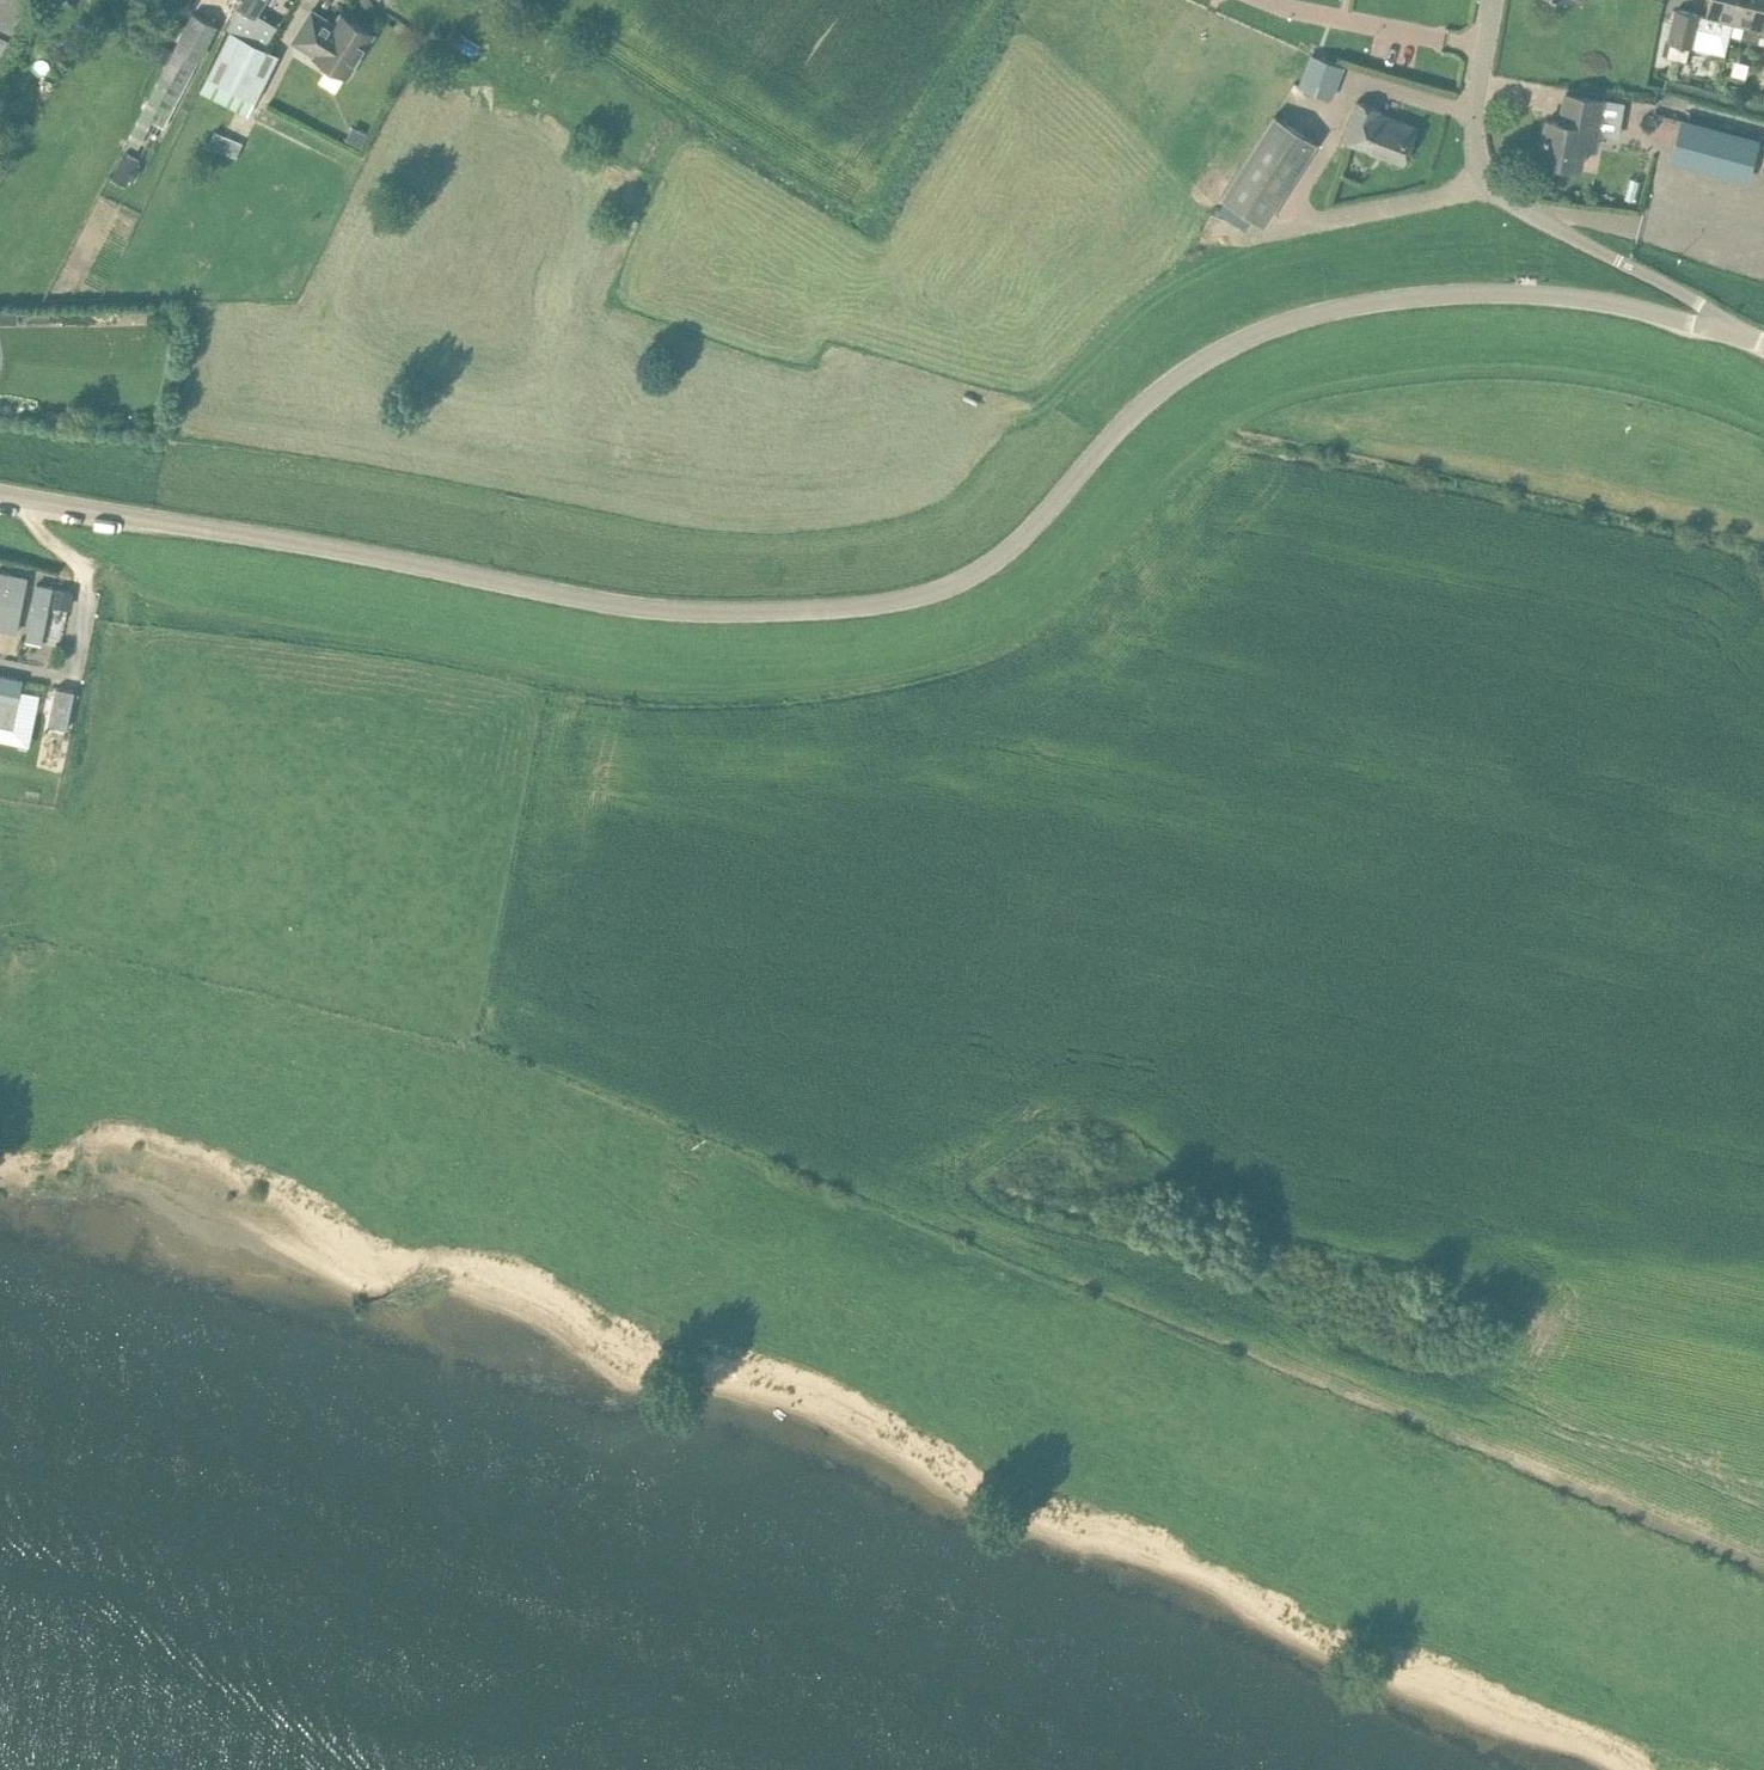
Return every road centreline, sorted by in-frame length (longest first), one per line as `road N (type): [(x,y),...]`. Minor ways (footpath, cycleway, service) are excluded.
road 1 (unclassified): [(0,493),(611,604),(792,610),(938,588),(1004,554),(1164,381),(1246,336),(1314,315),(1392,298),(1524,293),(1602,300),(1751,337)]
road 2 (unclassified): [(1751,337),(1504,193),(1484,172),(1477,103),(1496,0)]

